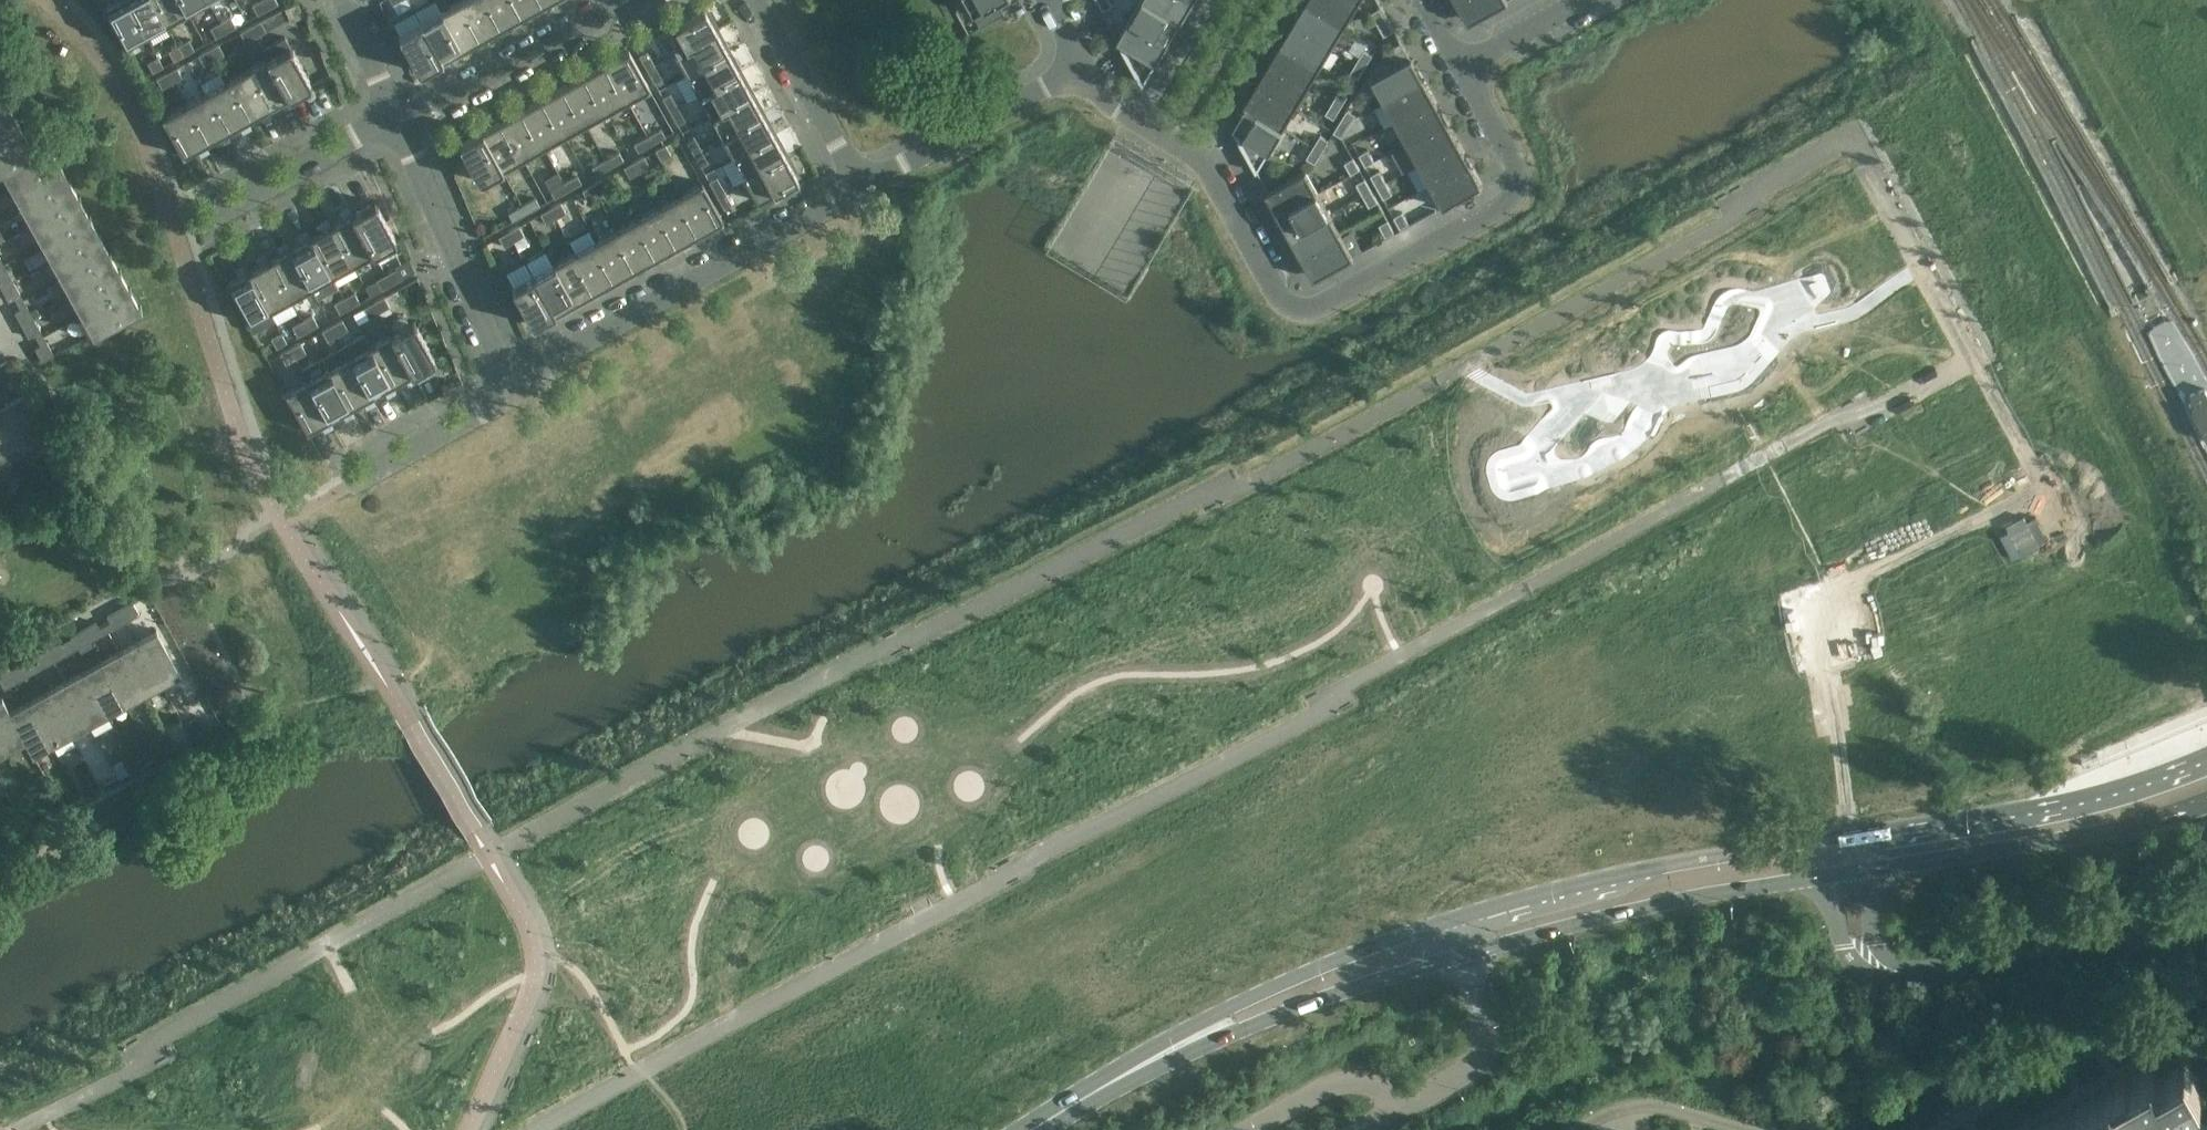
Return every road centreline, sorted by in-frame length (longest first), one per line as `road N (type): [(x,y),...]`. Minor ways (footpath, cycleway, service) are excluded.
road 1 (motorway): [(2115,0),(0,1123)]
road 2 (motorway): [(2171,0),(67,1129)]
road 3 (motorway): [(2206,42),(168,1129)]
road 4 (motorway): [(267,1129),(2206,93)]
road 5 (motorway): [(350,1129),(762,905),(1408,573),(2206,133)]
road 6 (motorway): [(499,1129),(1502,605),(2206,216)]
road 7 (primary): [(1846,844),(1691,861),(1401,938),(1250,997),(1150,1048),(1115,1079)]
road 8 (primary): [(1115,1079),(1461,952),(1663,904),(1852,875)]
road 9 (residential): [(2206,932),(1915,976),(1890,973),(1867,954),(1852,875)]
road 10 (residential): [(513,380),(851,188)]
road 11 (primary): [(2206,761),(2118,795),(1846,844)]
road 12 (primary): [(1852,875),(2112,829),(2206,801)]
road 13 (residential): [(1518,164),(1518,189),(1497,211),(1320,304),(1296,309),(1275,291)]
road 14 (residential): [(1089,65),(1198,181),(1275,291)]
road 15 (residential): [(513,380),(406,114)]
road 16 (residential): [(851,188),(1089,65)]
road 17 (residential): [(406,114),(613,0)]
road 18 (residential): [(851,188),(757,0)]
road 19 (residential): [(229,209),(406,114)]
road 20 (residential): [(350,485),(497,406),(513,380)]
road 21 (residential): [(1598,0),(1466,69)]
road 22 (residential): [(406,114),(351,0)]

